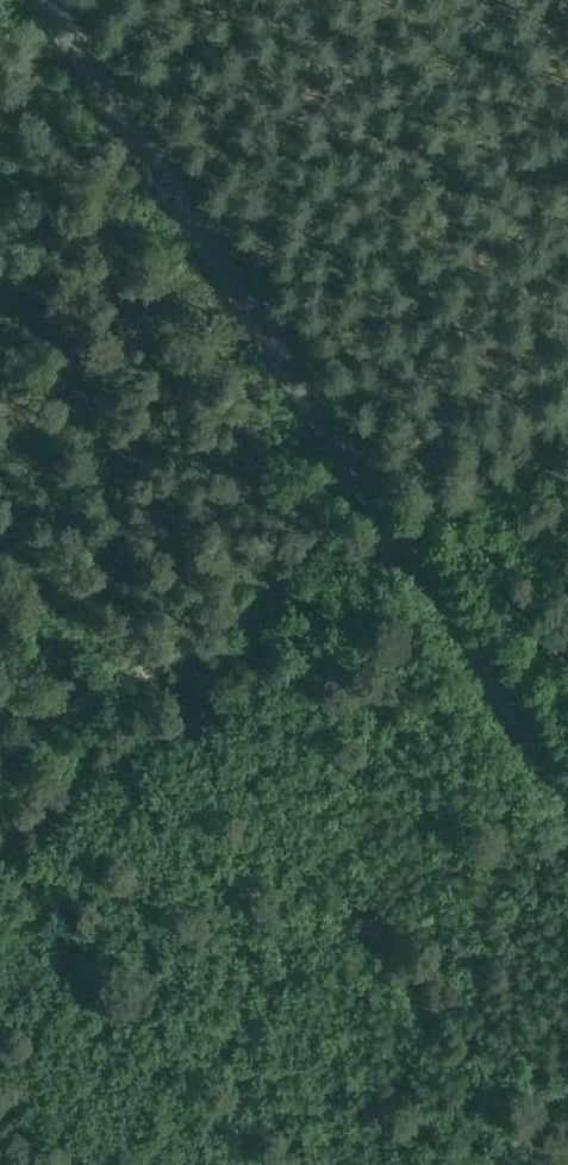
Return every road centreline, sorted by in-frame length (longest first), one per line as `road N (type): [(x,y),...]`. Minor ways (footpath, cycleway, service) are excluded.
road 1 (unclassified): [(567,799),(44,0)]

